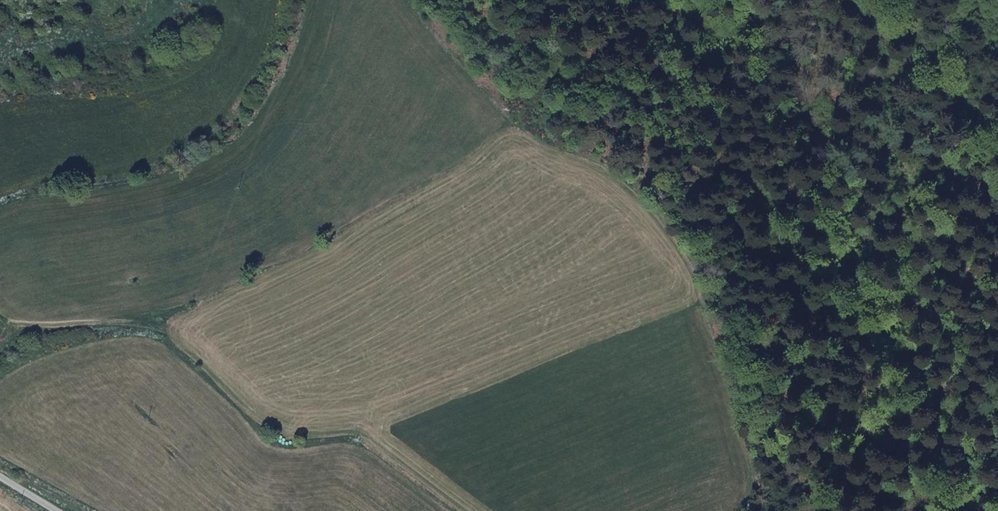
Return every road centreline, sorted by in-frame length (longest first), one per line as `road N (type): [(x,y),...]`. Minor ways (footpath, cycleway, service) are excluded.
road 1 (track): [(0,88),(39,77),(132,76),(166,57),(210,0)]

